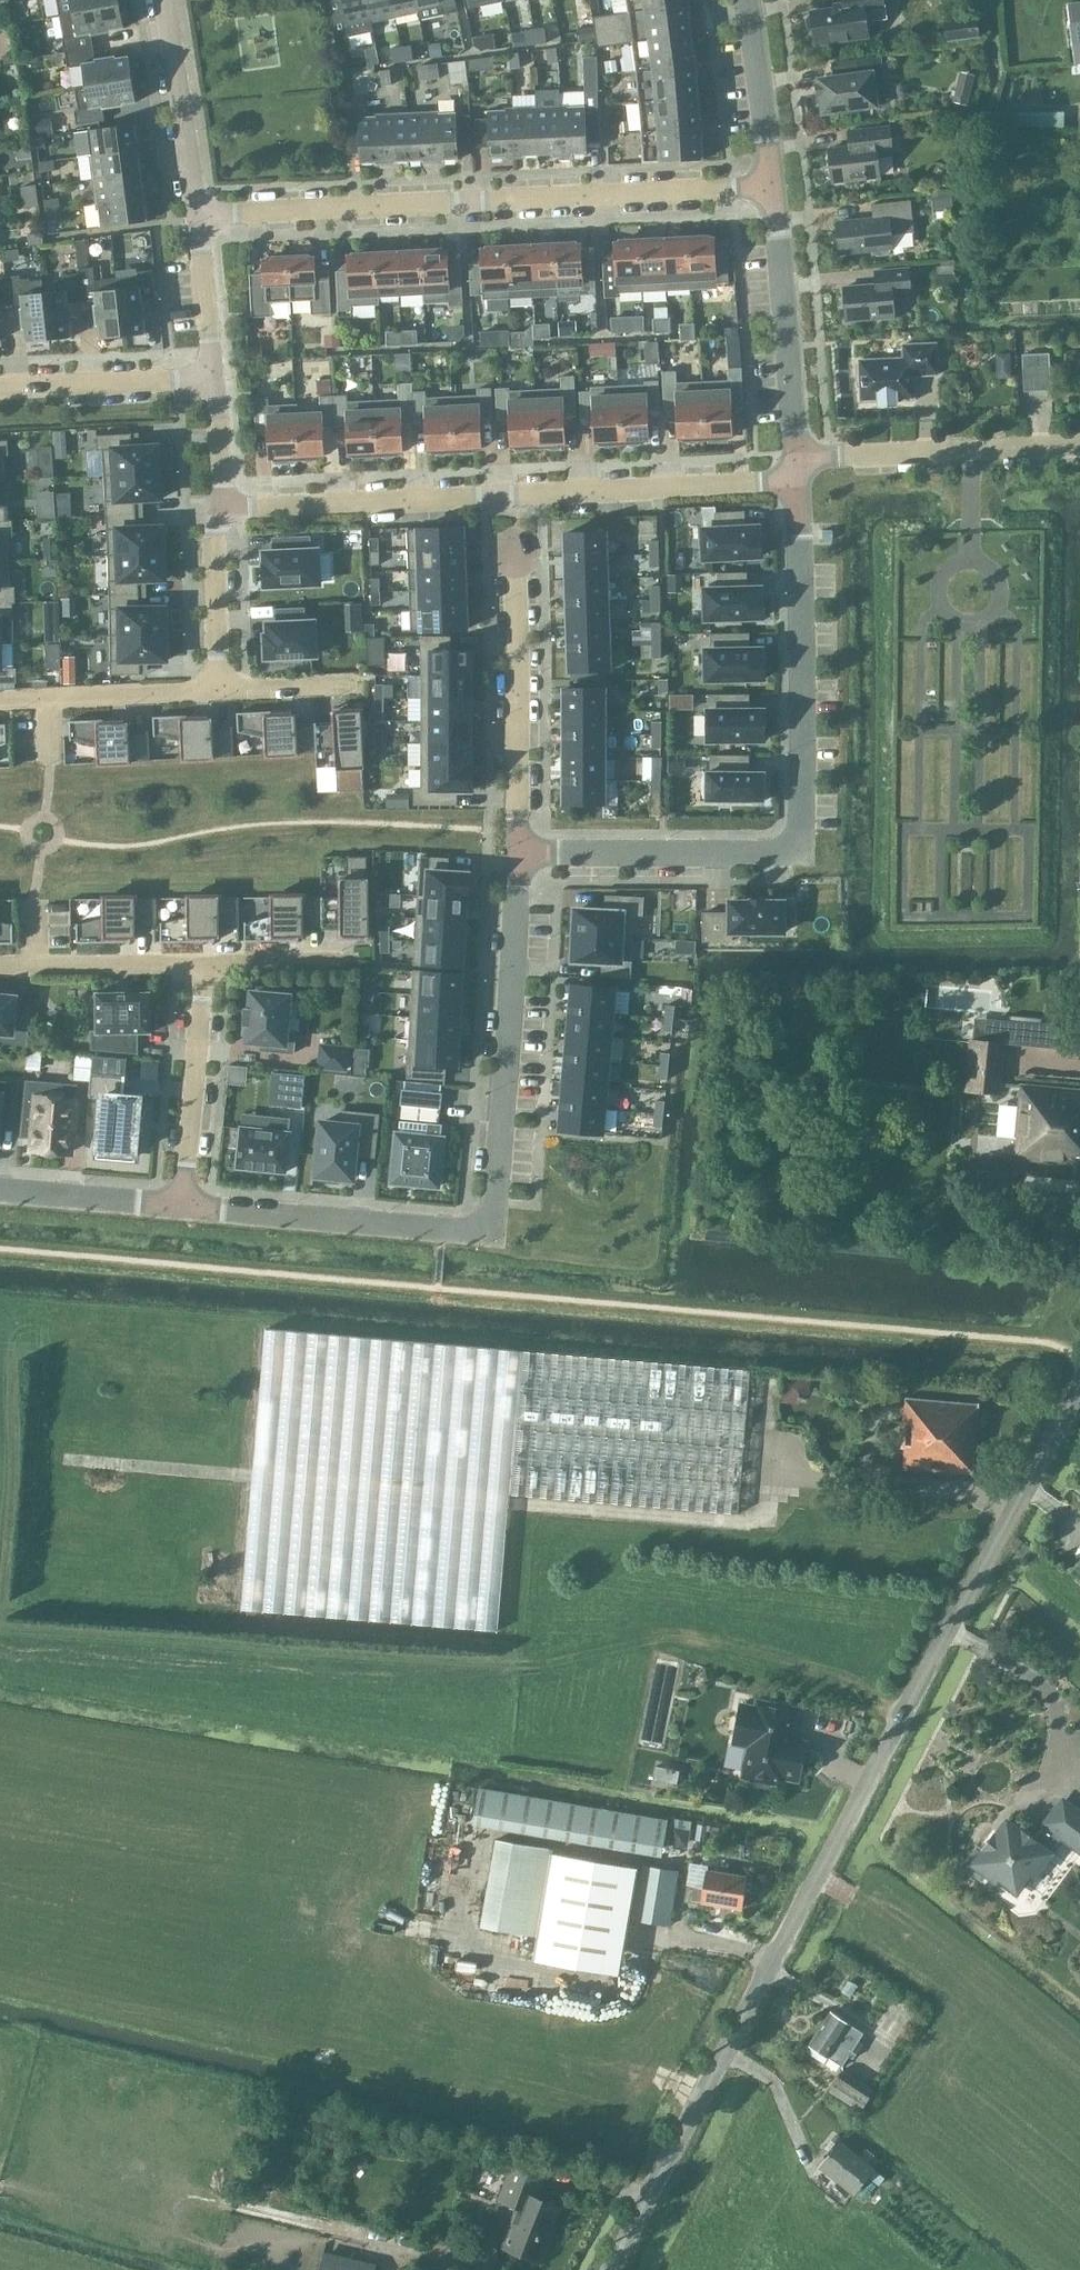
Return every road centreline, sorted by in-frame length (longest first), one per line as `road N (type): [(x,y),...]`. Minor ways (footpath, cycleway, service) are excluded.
road 1 (unclassified): [(610,2269),(1079,1390)]
road 2 (residential): [(187,1209),(496,1235),(524,857)]
road 3 (residential): [(524,857),(809,857),(799,459)]
road 4 (residential): [(799,459),(779,484),(226,512)]
road 5 (residential): [(196,220),(776,191)]
road 6 (residential): [(524,857),(515,549)]
road 7 (residential): [(1079,448),(799,459)]
road 8 (residential): [(799,459),(776,191)]
road 9 (residential): [(187,1209),(206,966)]
road 10 (residential): [(196,220),(160,0)]
road 11 (residential): [(216,693),(0,701)]
road 12 (residential): [(0,389),(215,375)]
road 13 (residential): [(0,967),(206,966)]
road 14 (residential): [(776,191),(746,0)]
road 15 (residential): [(0,1192),(187,1209)]
road 16 (residential): [(216,693),(215,534),(226,512)]
road 17 (residential): [(216,693),(373,682)]
road 18 (residential): [(215,375),(196,220)]
road 19 (residential): [(206,966),(358,965)]
road 20 (residential): [(226,512),(215,375)]

